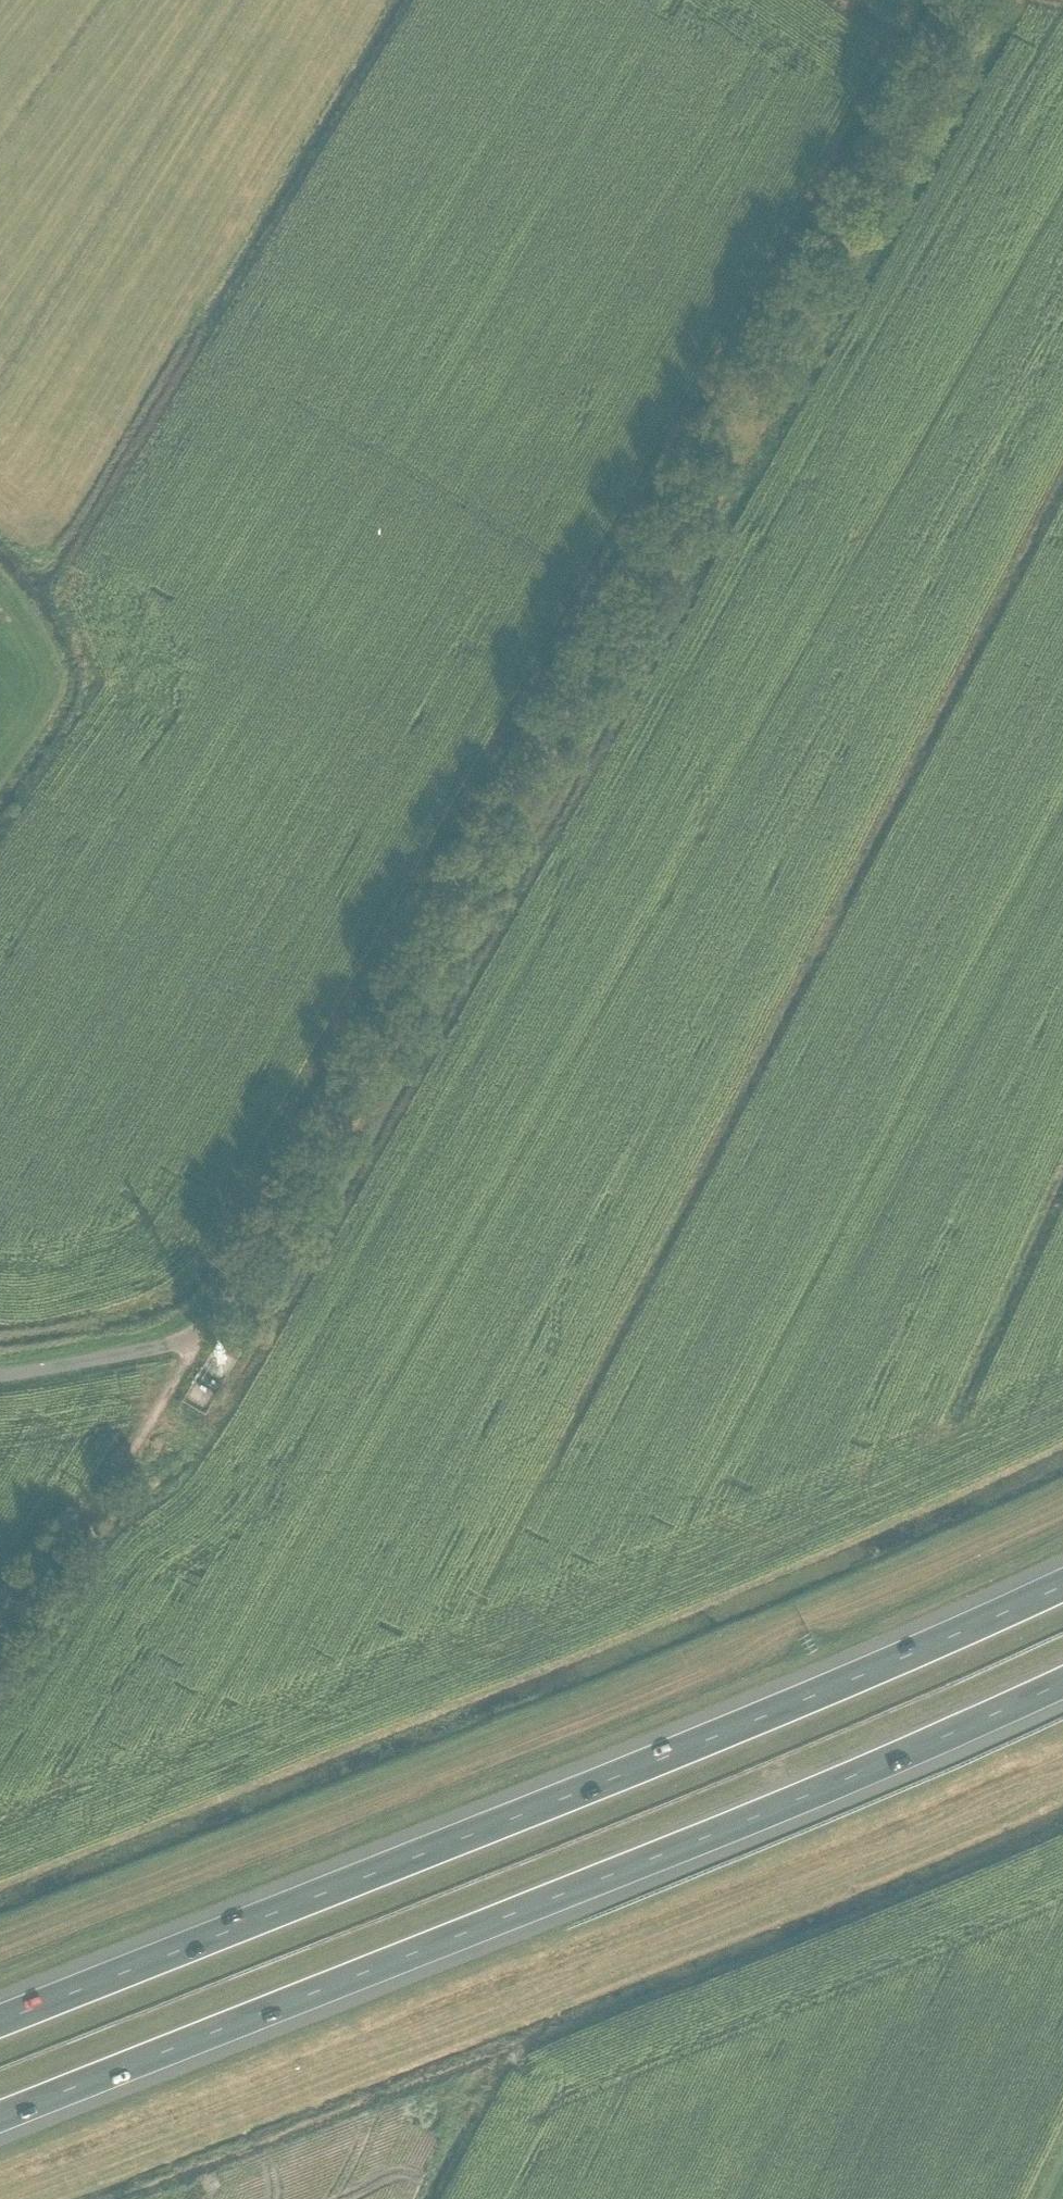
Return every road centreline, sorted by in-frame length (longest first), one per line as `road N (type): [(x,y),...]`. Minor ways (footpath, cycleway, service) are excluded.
road 1 (unclassified): [(0,1374),(162,1346),(203,1327),(221,1304),(968,0)]
road 2 (motorway): [(1062,1586),(667,1758),(0,2022)]
road 3 (motorway): [(0,2117),(1062,1682)]

